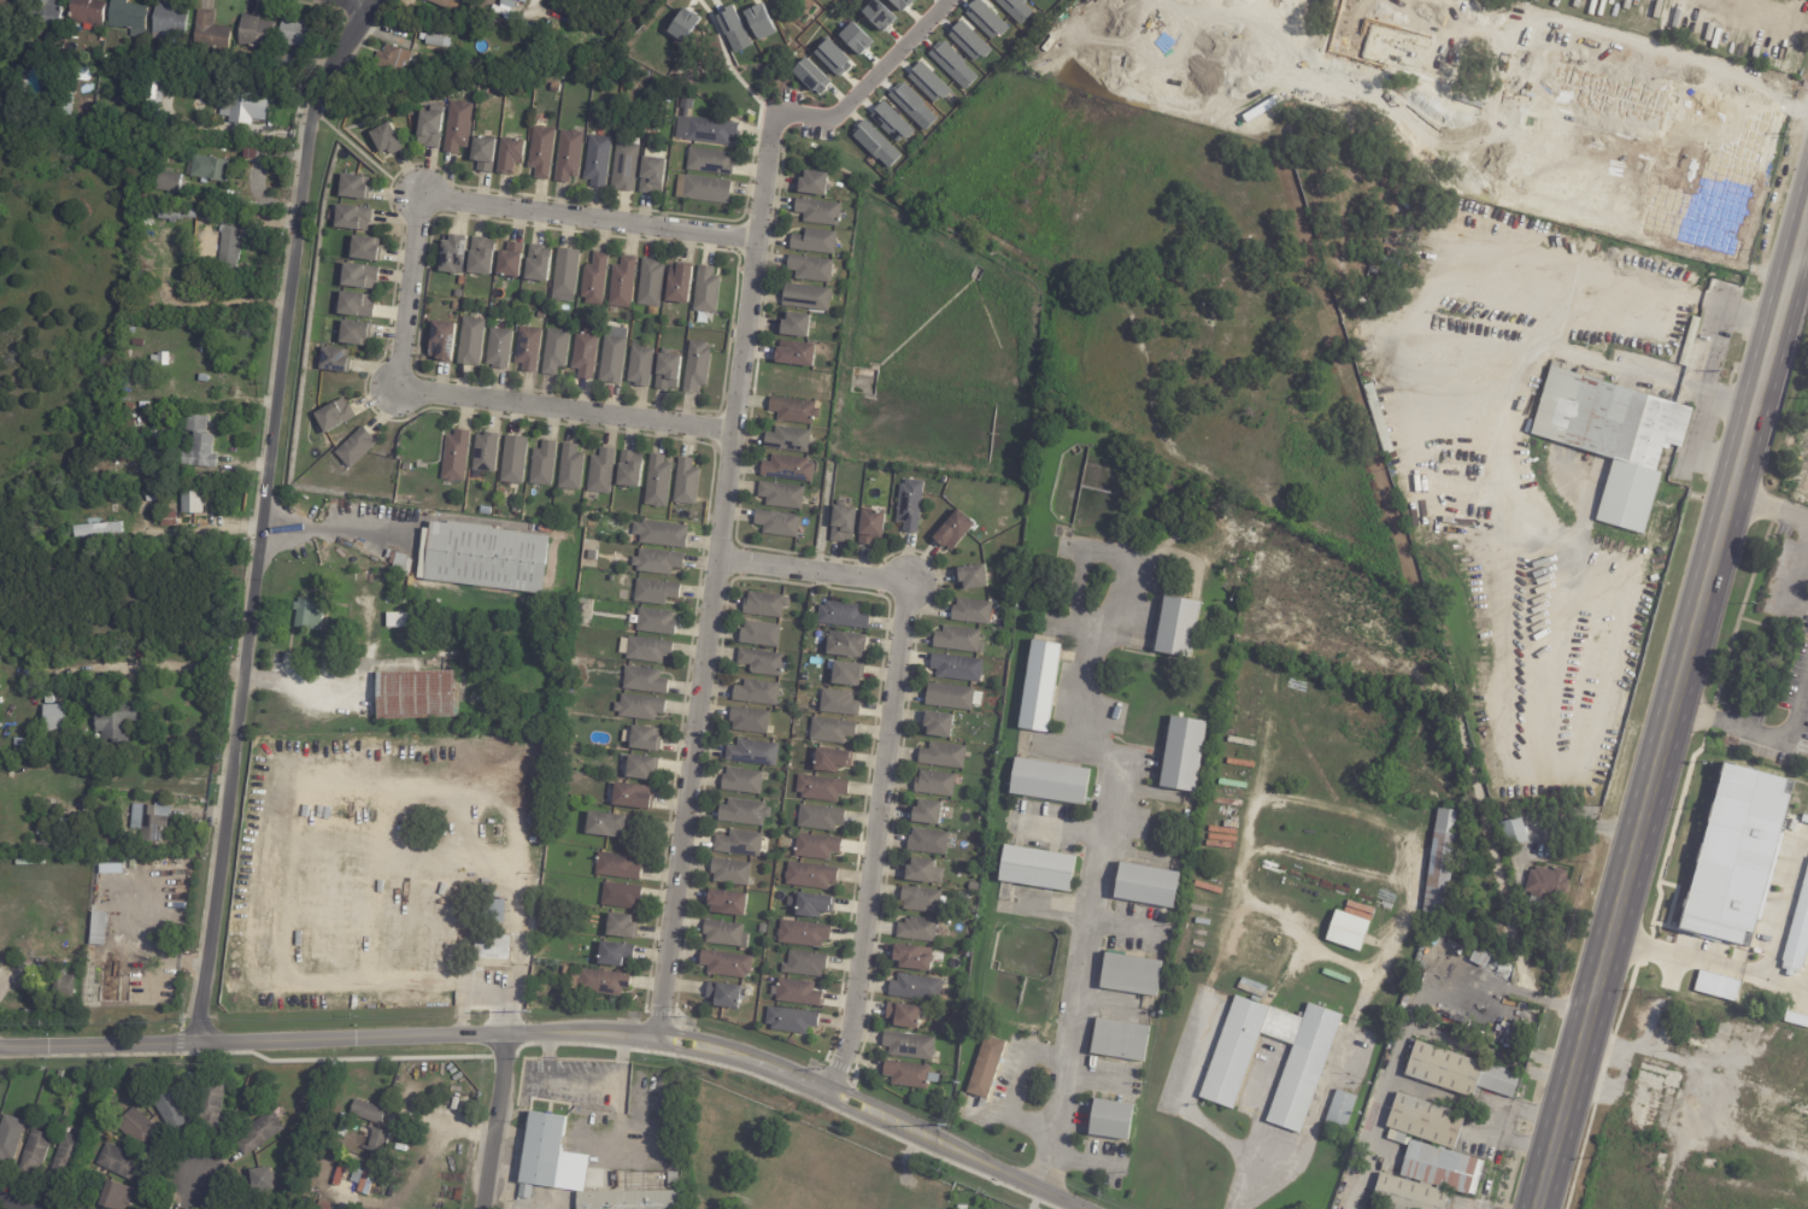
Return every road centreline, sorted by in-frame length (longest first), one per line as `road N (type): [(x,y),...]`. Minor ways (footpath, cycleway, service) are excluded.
road 1 (tertiary): [(1066,1208),(828,1091),(656,1035),(0,1048)]
road 2 (residential): [(378,0),(321,112),(195,1043)]
road 3 (primary): [(1807,210),(1538,1208)]
road 4 (residential): [(774,112),(656,1035)]
road 5 (residential): [(733,433),(392,391),(419,194),(756,242)]
road 6 (residential): [(718,561),(911,583),(849,1041),(828,1091)]
road 7 (residential): [(1589,1015),(1548,1002),(1524,973),(1421,594)]
road 8 (residential): [(774,112),(832,117),(950,0)]
road 9 (residential): [(505,1033),(482,1208)]

